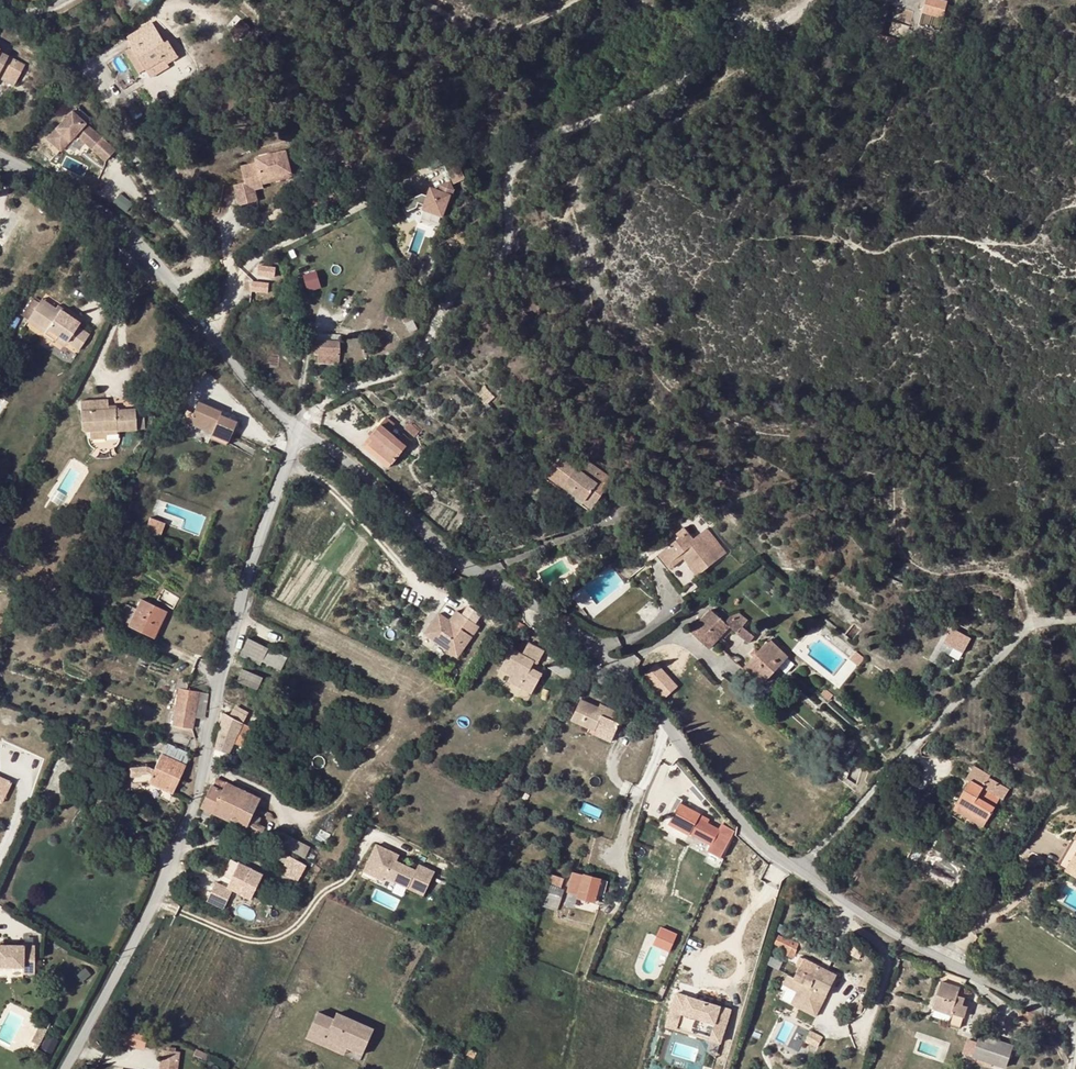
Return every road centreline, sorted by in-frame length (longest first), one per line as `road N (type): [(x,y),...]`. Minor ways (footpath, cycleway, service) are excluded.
road 1 (unclassified): [(299,429),(459,565),(601,665),(756,840),(924,954),(1075,1023)]
road 2 (unclassified): [(299,429),(329,398),(396,374),(423,349),(455,292),(504,256),(507,180),(531,150),(702,74),(814,0)]
road 3 (unclassified): [(63,1068),(203,796),(236,613),(299,429)]
road 4 (unclassified): [(0,157),(112,217),(222,351),(299,429)]

